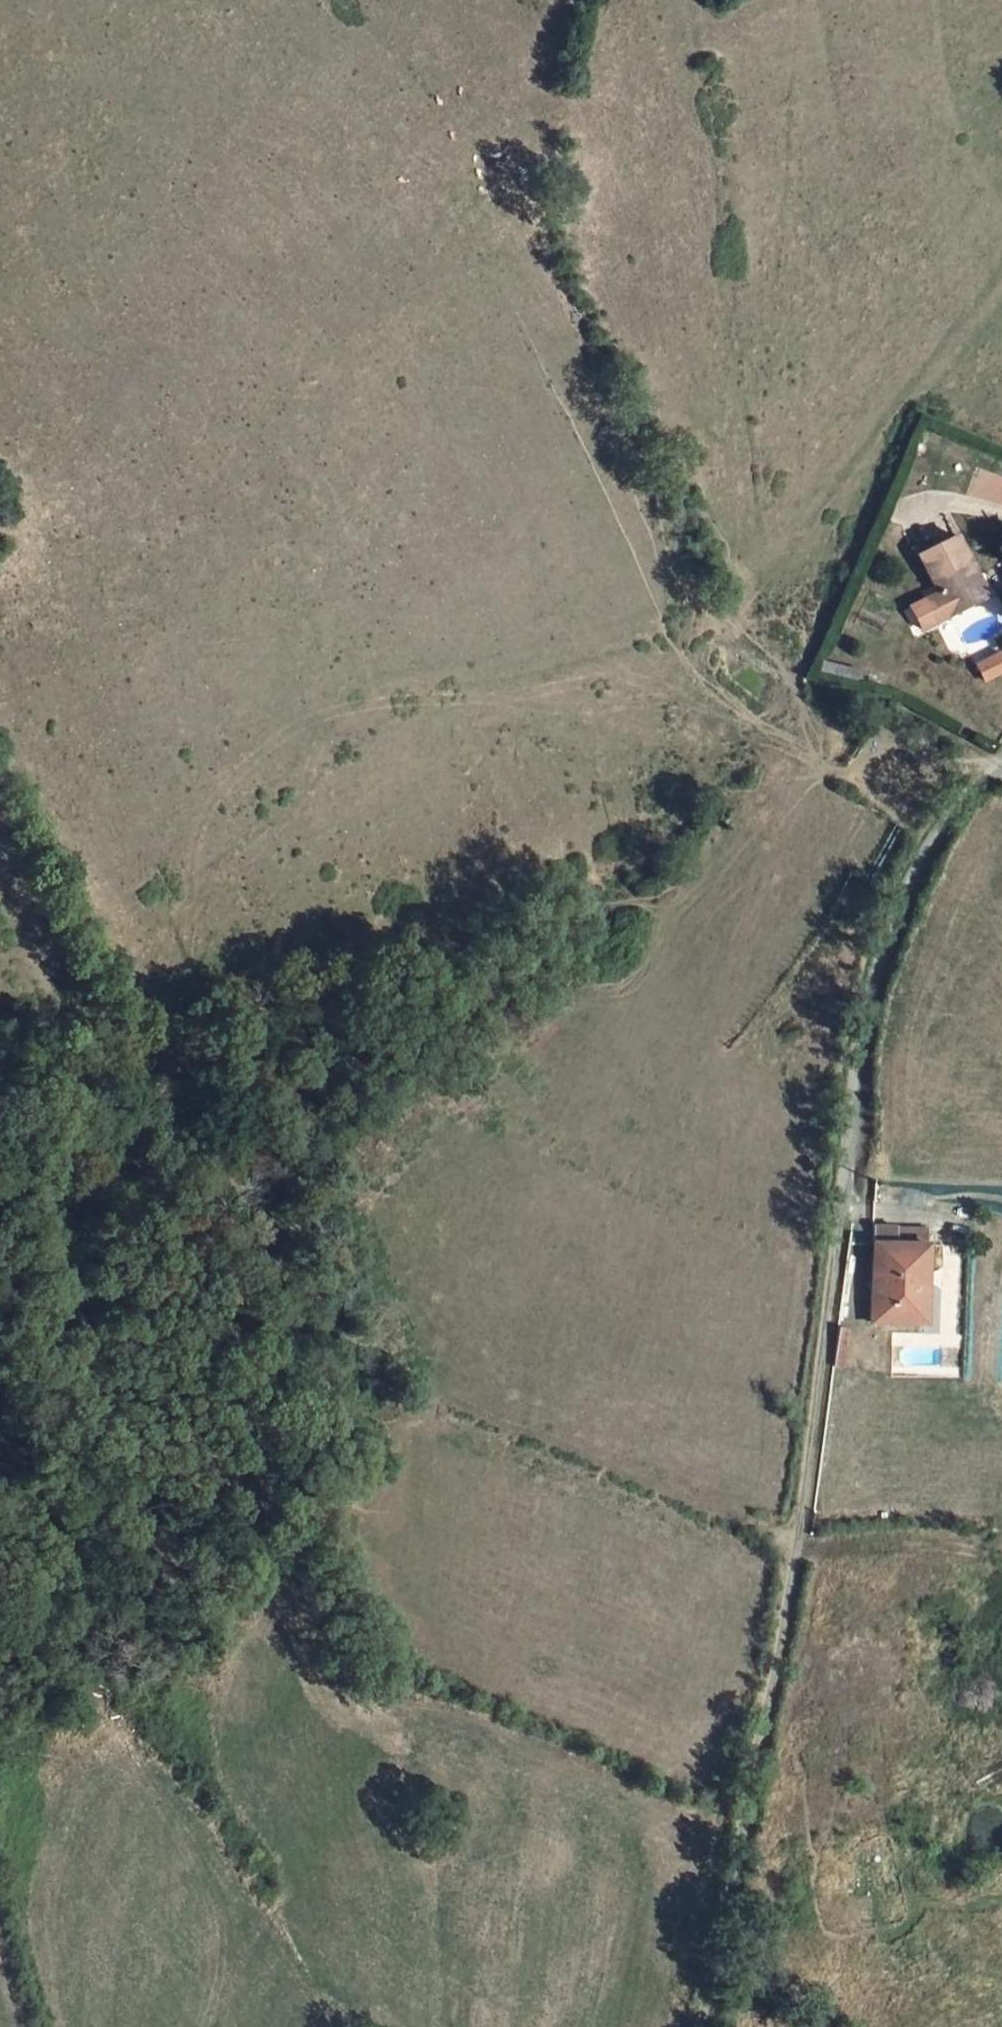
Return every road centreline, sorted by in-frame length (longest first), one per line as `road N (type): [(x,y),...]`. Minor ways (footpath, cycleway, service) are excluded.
road 1 (track): [(693,2026),(736,1874),(798,1536),(840,1211)]

